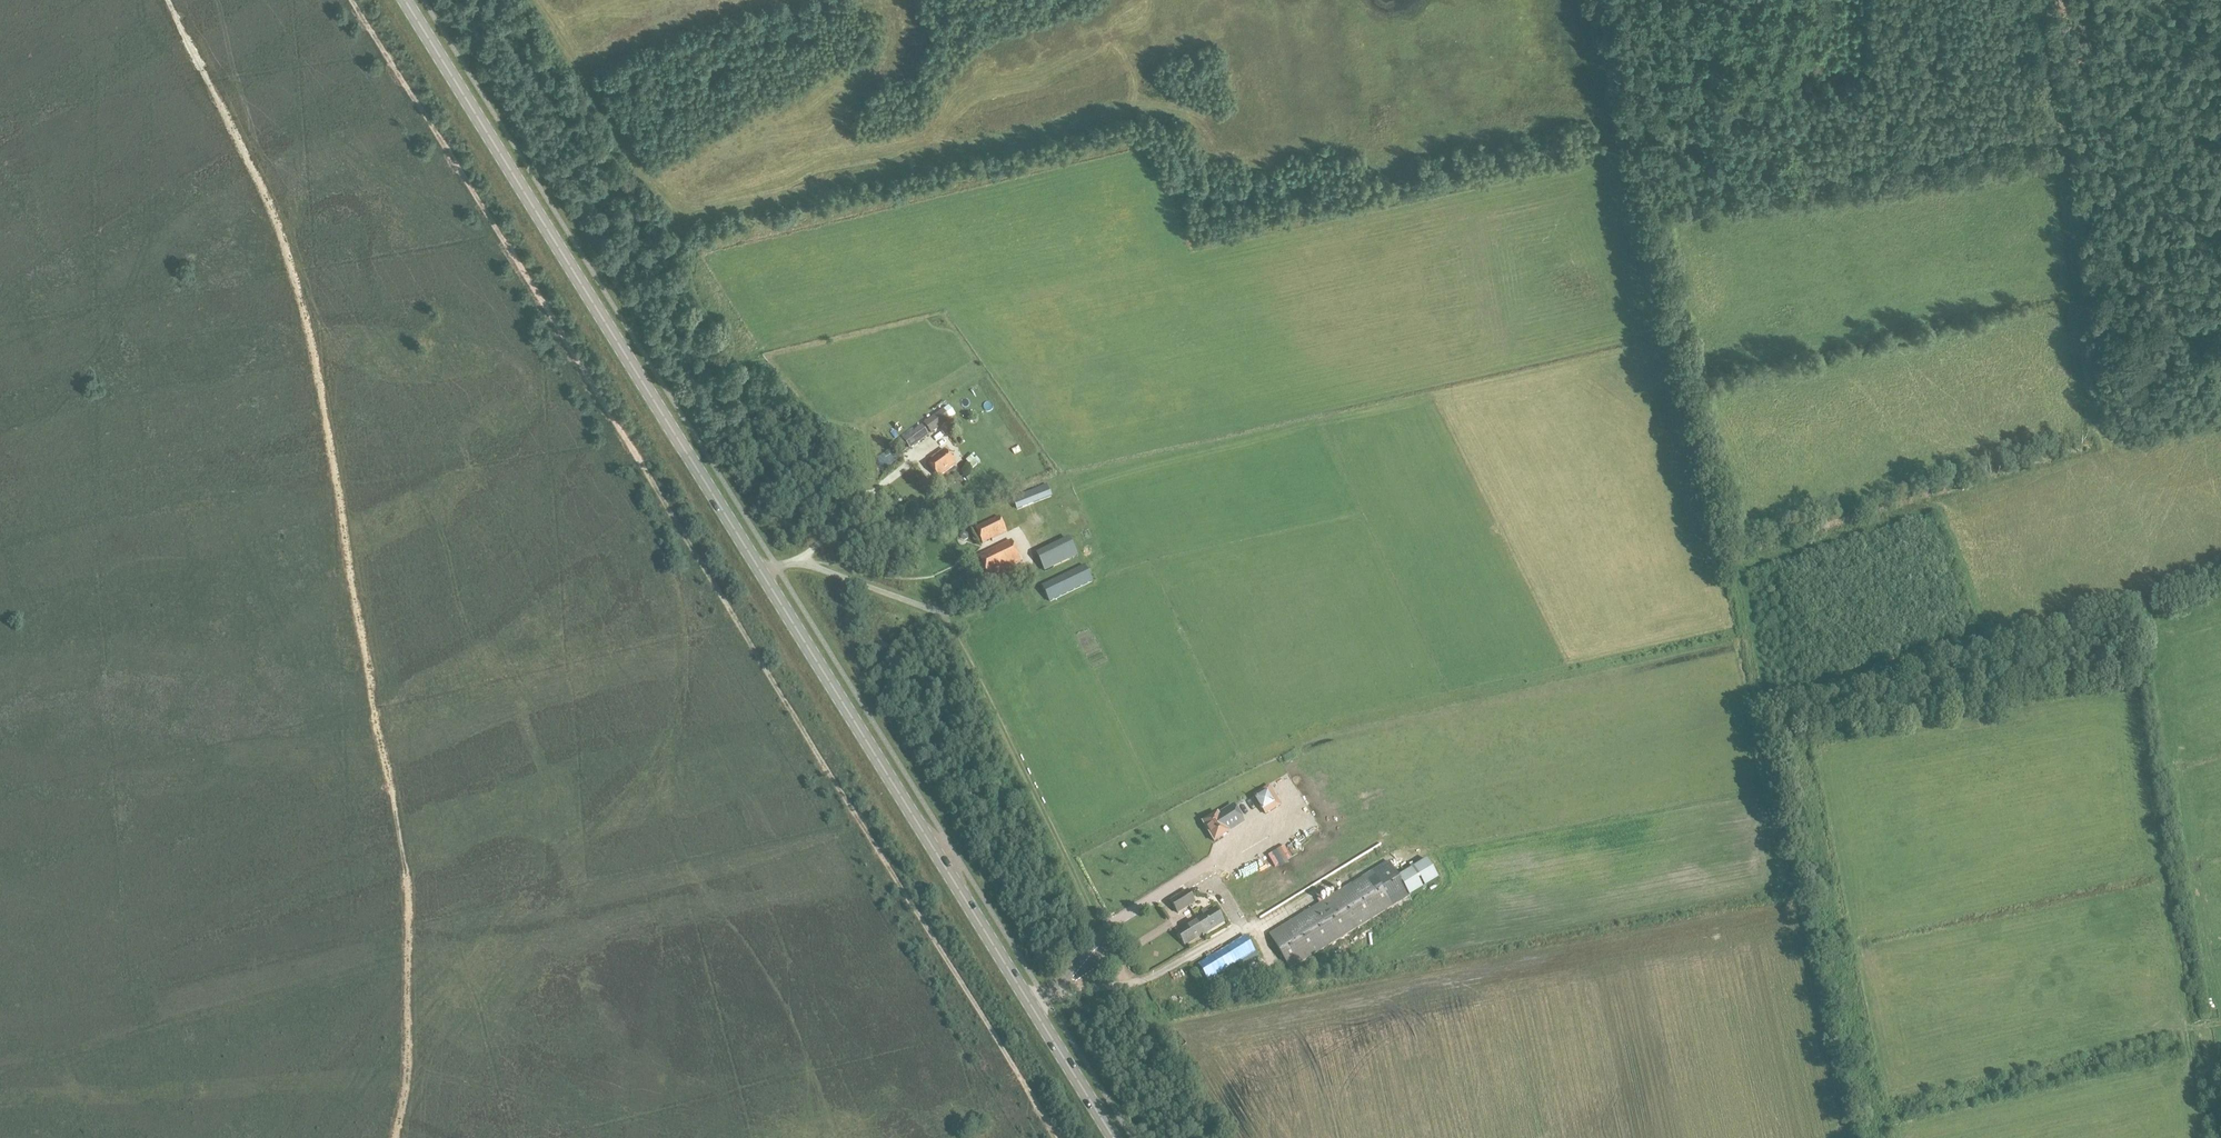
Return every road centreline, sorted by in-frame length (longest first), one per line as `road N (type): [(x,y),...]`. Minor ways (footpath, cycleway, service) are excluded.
road 1 (primary): [(1113,1137),(403,0)]
road 2 (track): [(1060,1137),(352,0)]
road 3 (track): [(395,1137),(408,1082),(407,872),(312,342),(274,217),(167,0)]
road 4 (track): [(2045,0),(2093,294),(2080,333),(2108,454)]
road 5 (track): [(409,949),(233,995),(62,1063),(30,1058),(0,1070)]
road 6 (track): [(0,1099),(408,1078)]
road 7 (track): [(1098,931),(944,613)]
road 8 (track): [(759,574),(795,561),(944,613),(1026,574)]
road 9 (track): [(795,561),(946,432)]

